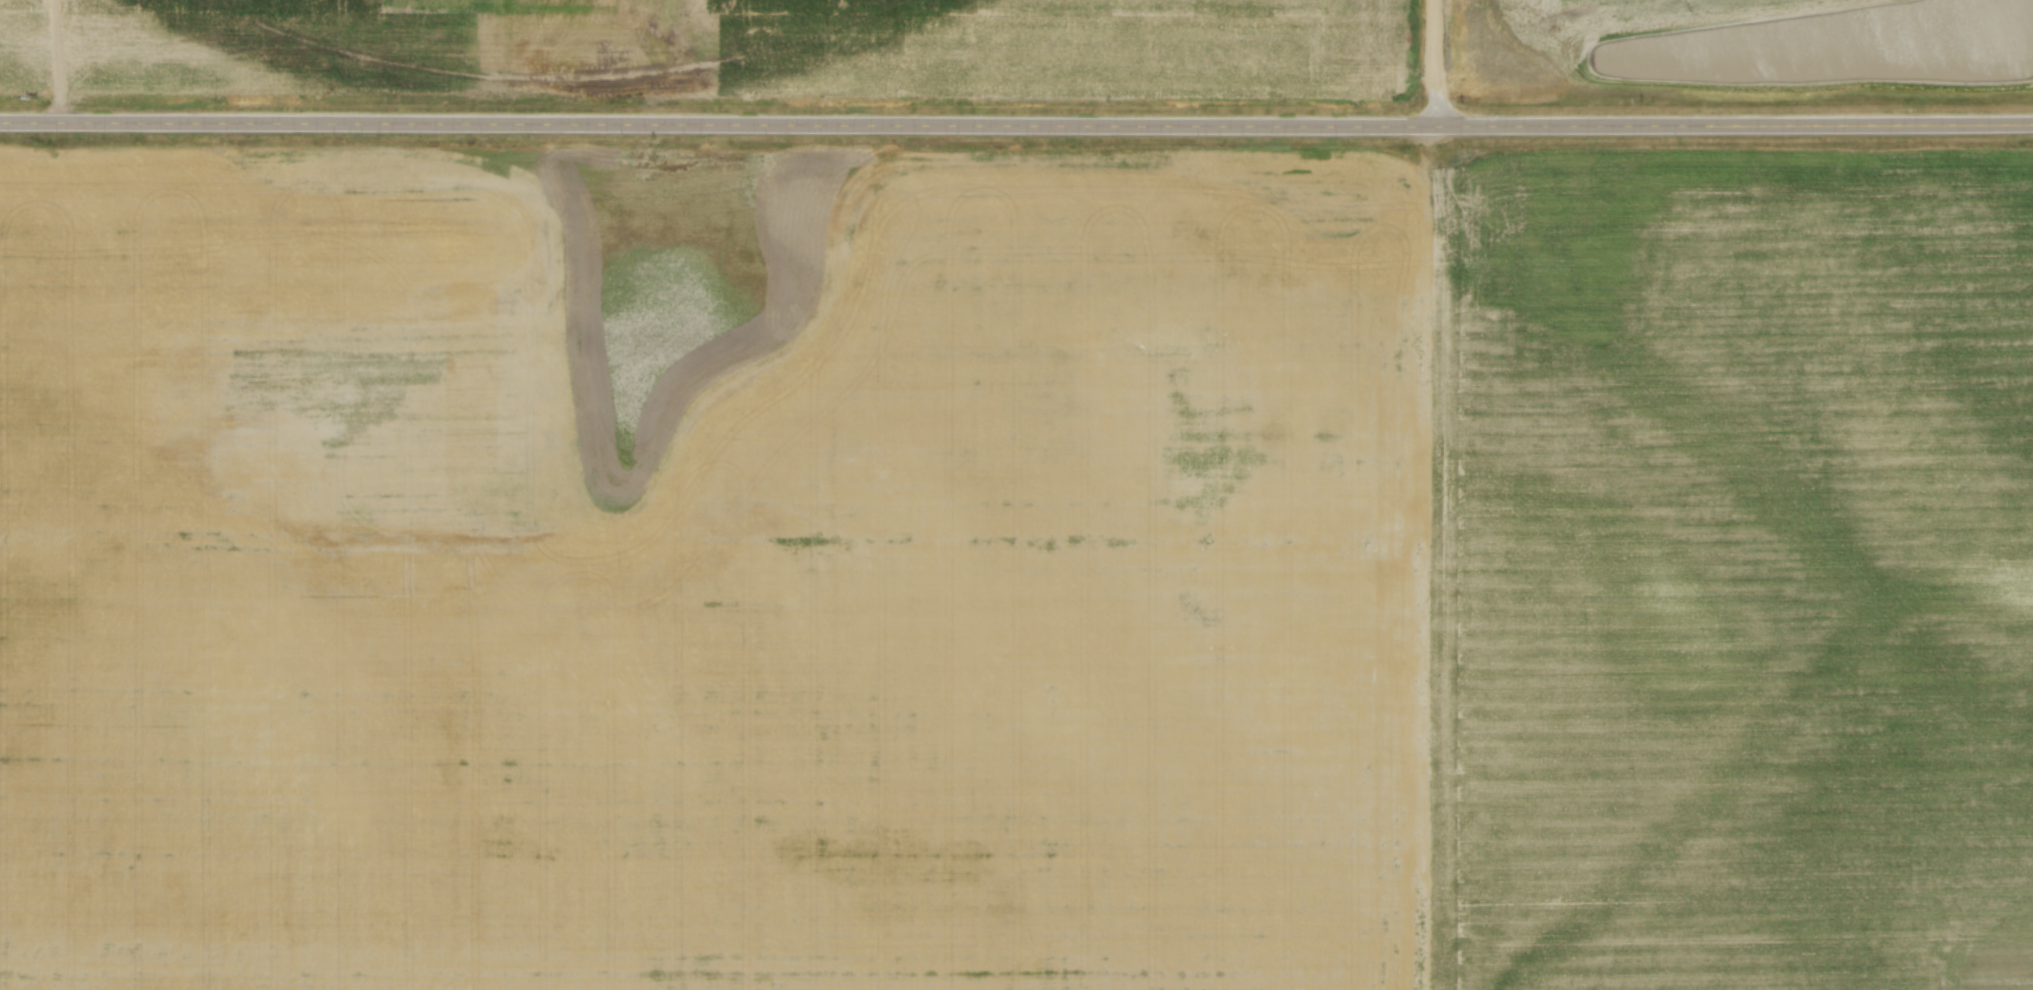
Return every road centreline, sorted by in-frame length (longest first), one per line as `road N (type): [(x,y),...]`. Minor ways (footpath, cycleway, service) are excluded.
road 1 (primary): [(2032,123),(0,121)]
road 2 (residential): [(1437,125),(1439,989)]
road 3 (tertiary): [(1437,125),(1437,0)]

